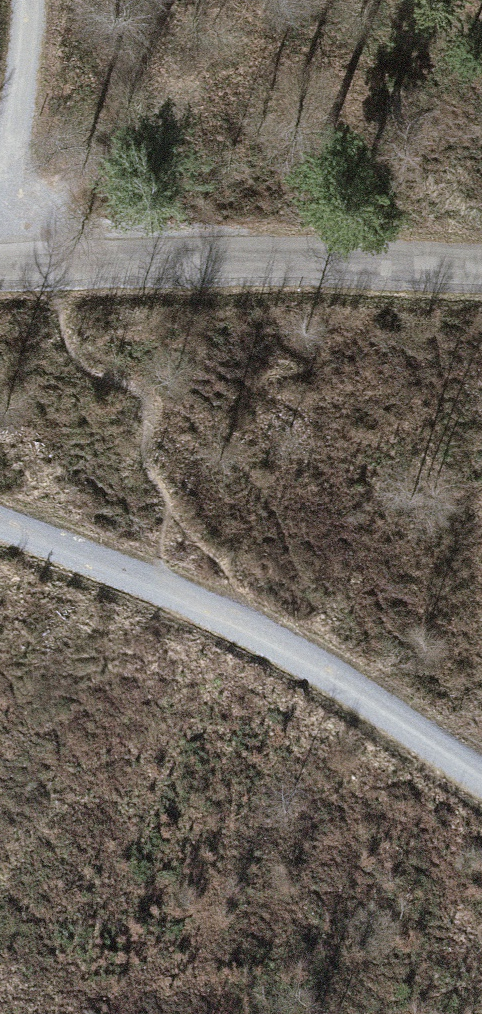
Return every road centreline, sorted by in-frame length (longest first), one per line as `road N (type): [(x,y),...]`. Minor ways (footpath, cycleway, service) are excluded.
road 1 (unclassified): [(0,268),(481,275)]
road 2 (track): [(481,778),(349,688),(161,590)]
road 3 (track): [(42,266),(7,189),(26,0)]
road 4 (track): [(161,590),(0,525)]

